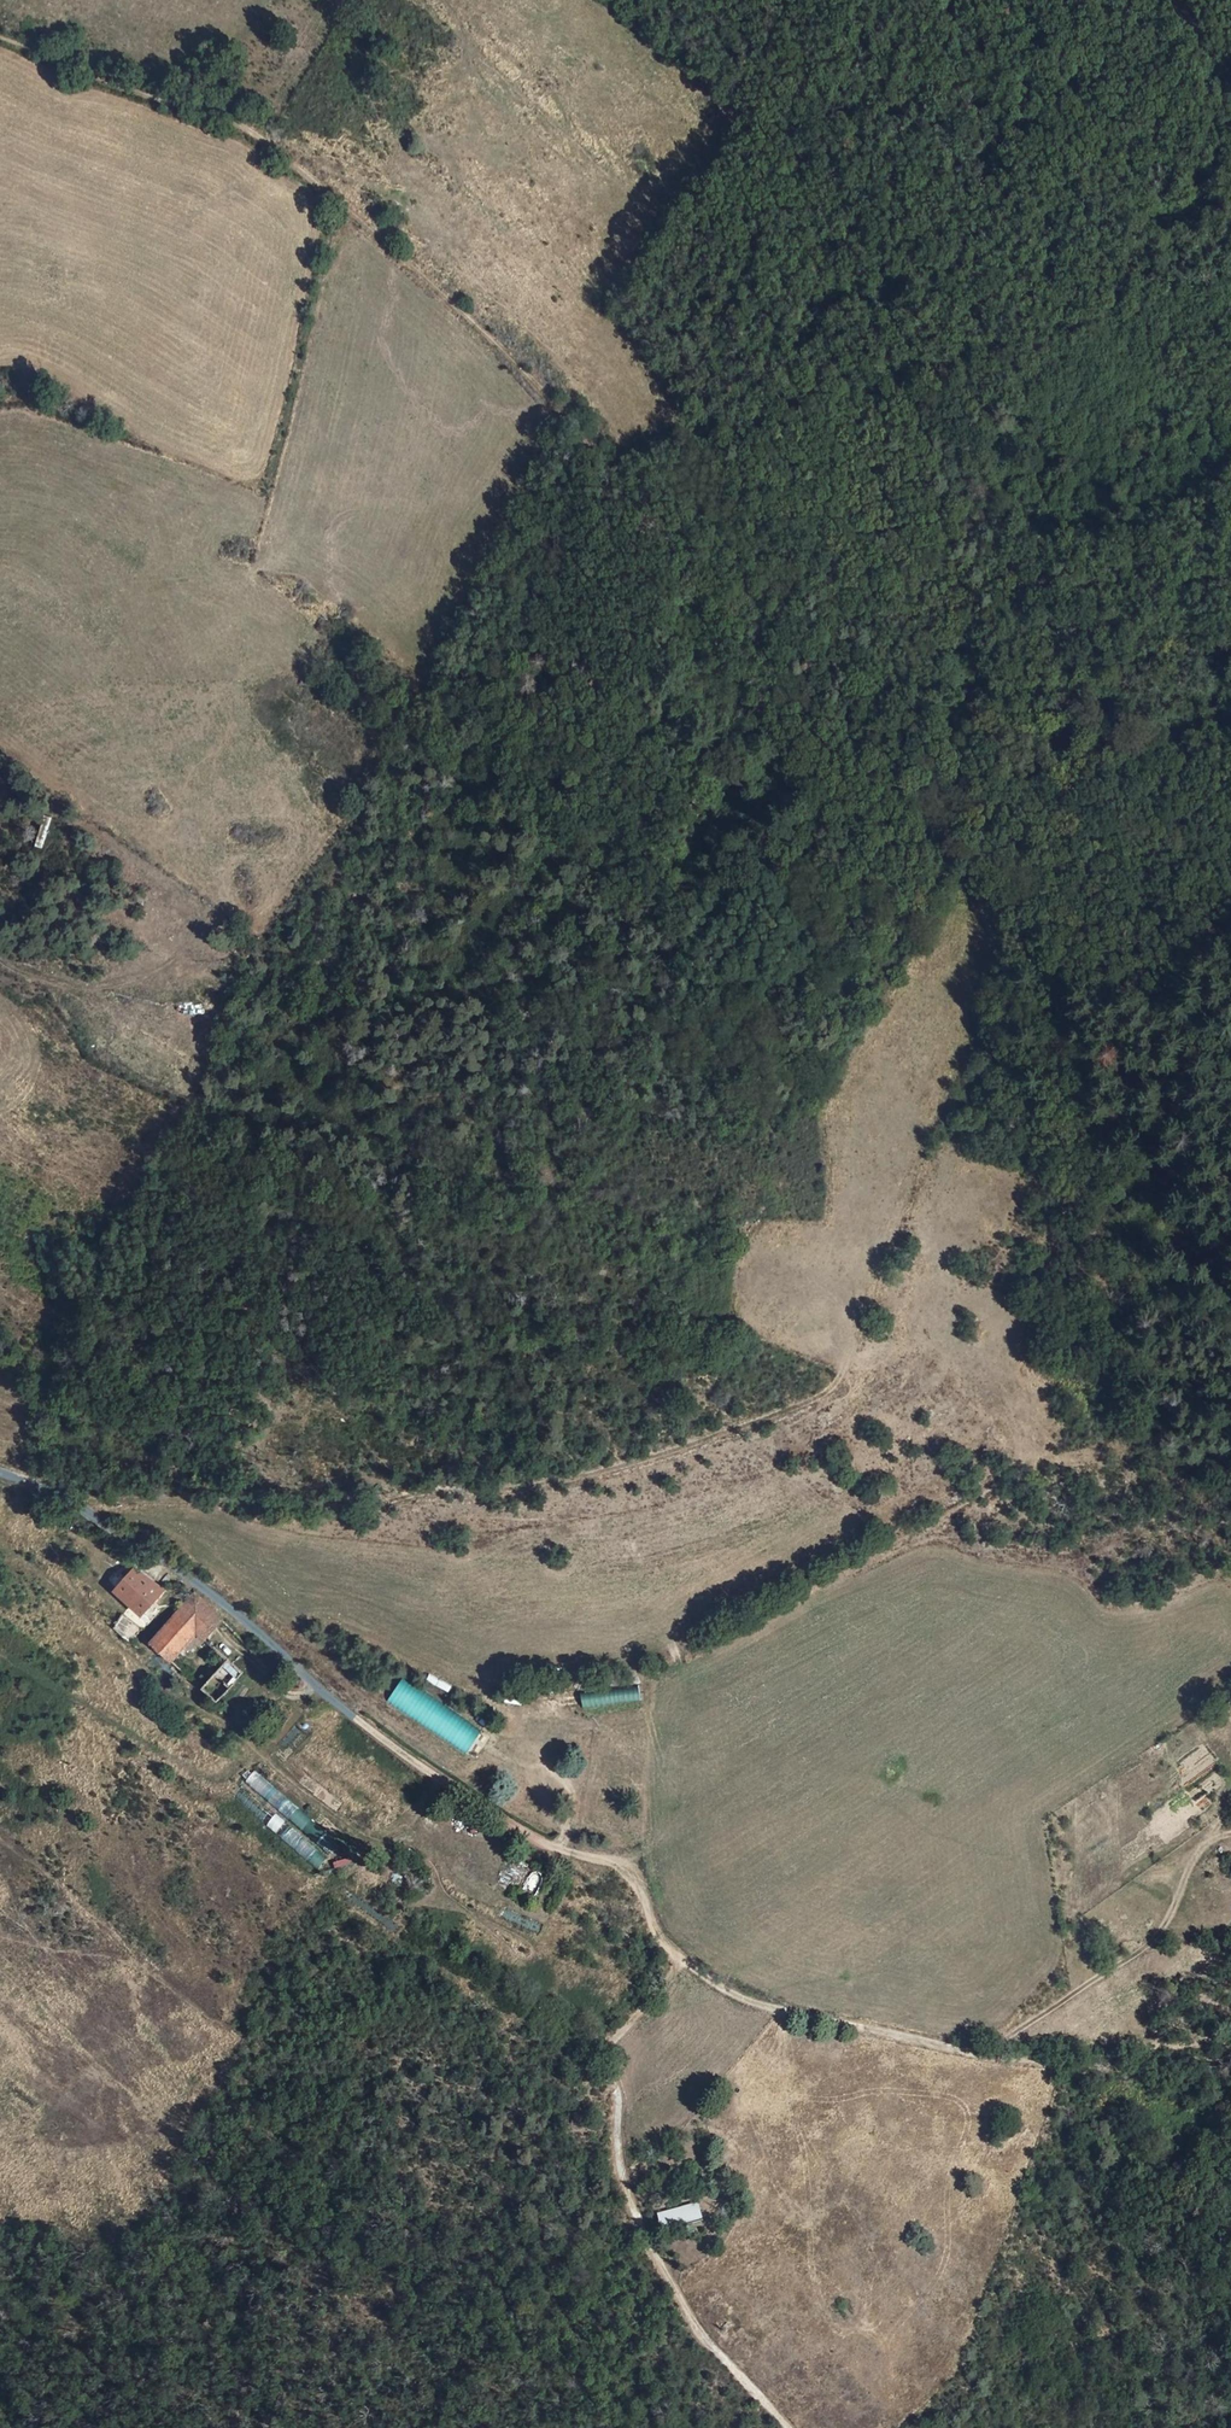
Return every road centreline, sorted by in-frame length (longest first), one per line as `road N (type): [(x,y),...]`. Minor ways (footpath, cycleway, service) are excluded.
road 1 (track): [(0,41),(240,128),(274,148),(524,370),(667,535),(819,644),(875,673),(932,679),(1045,773),(1230,891)]
road 2 (unclassified): [(681,1962),(664,1948),(632,1863),(595,1862),(545,1845),(360,1721),(243,1618),(138,1548),(71,1506),(0,1478)]
road 3 (track): [(845,1370),(821,1399),(790,1412),(552,1484),(371,1507),(43,1495)]
road 4 (track): [(681,1962),(608,2055),(619,2172),(640,2229),(705,2345),(782,2427)]
road 5 (track): [(681,1962),(782,2013),(1030,2066),(1096,2069)]
road 6 (track): [(983,2058),(1154,1944),(1198,1854),(1230,1838)]
road 7 (track): [(0,959),(130,1019)]

